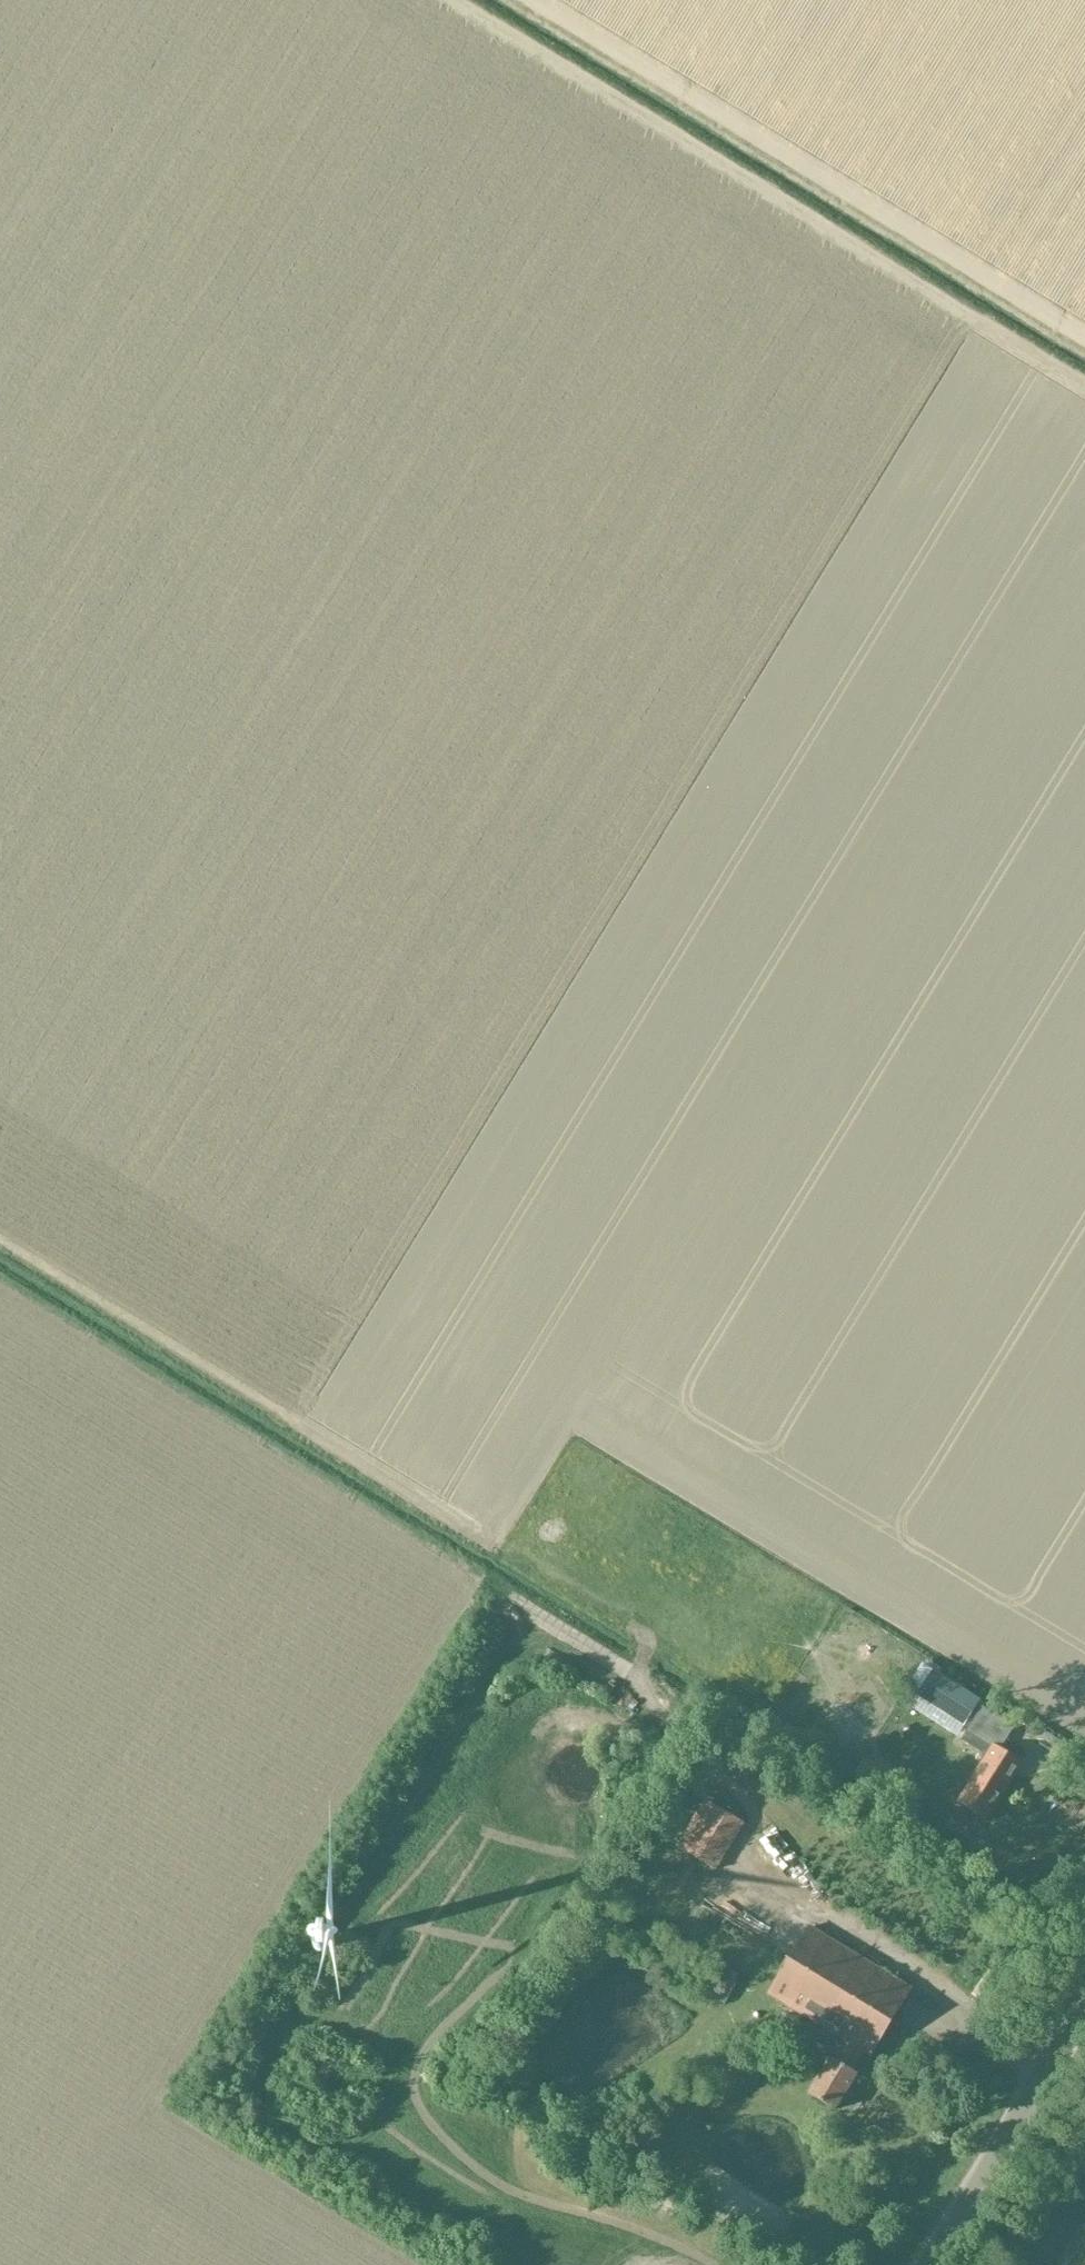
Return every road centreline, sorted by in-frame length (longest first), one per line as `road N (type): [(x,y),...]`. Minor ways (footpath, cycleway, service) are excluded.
road 1 (track): [(446,0),(1084,393)]
road 2 (unclassified): [(926,2264),(1084,2006)]

